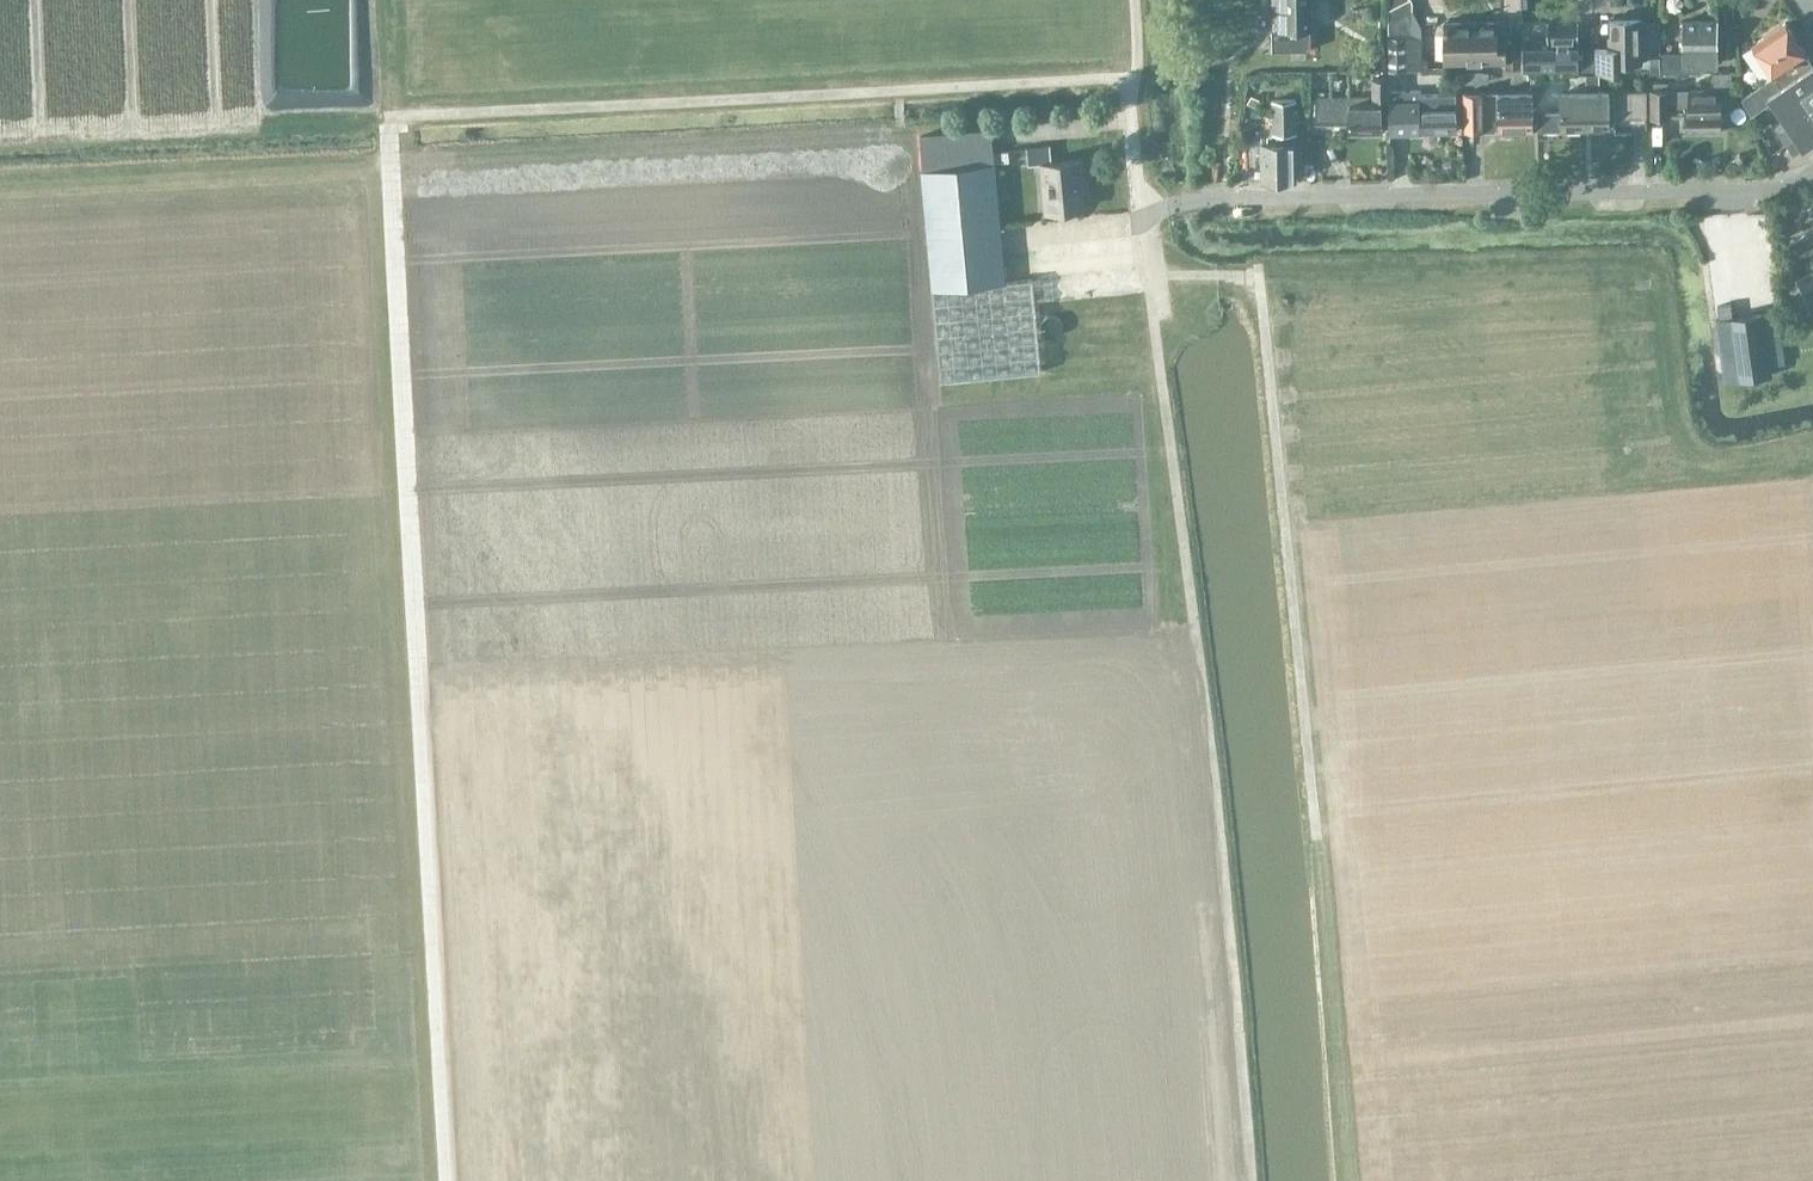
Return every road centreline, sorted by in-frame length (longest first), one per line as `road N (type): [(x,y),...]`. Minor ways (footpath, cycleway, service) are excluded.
road 1 (unclassified): [(1812,153),(1760,188),(1147,202)]

